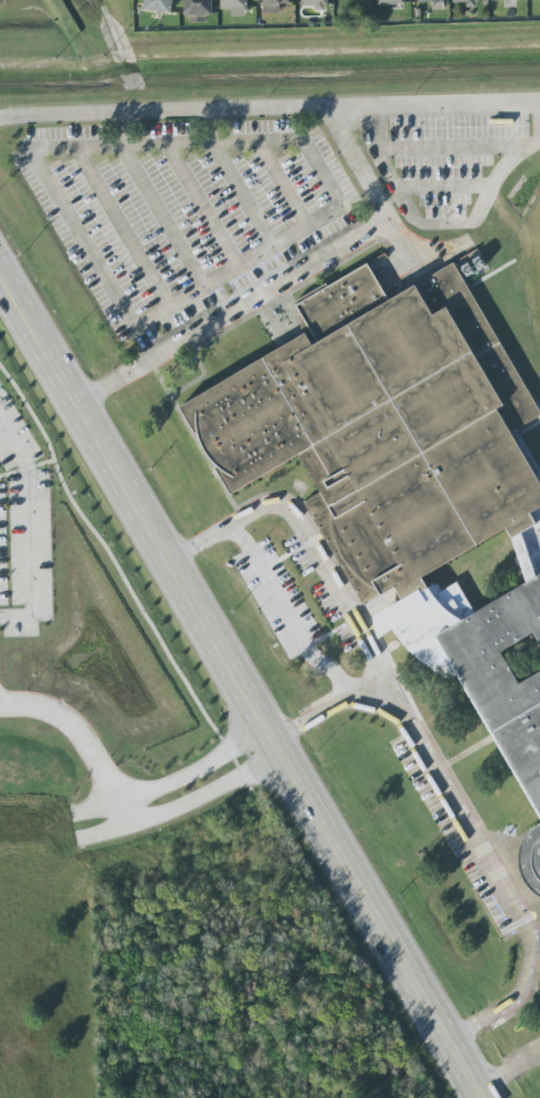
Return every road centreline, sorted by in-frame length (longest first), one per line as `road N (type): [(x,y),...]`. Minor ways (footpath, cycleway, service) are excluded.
road 1 (primary): [(480,1097),(0,270)]
road 2 (residential): [(539,101),(0,119)]

